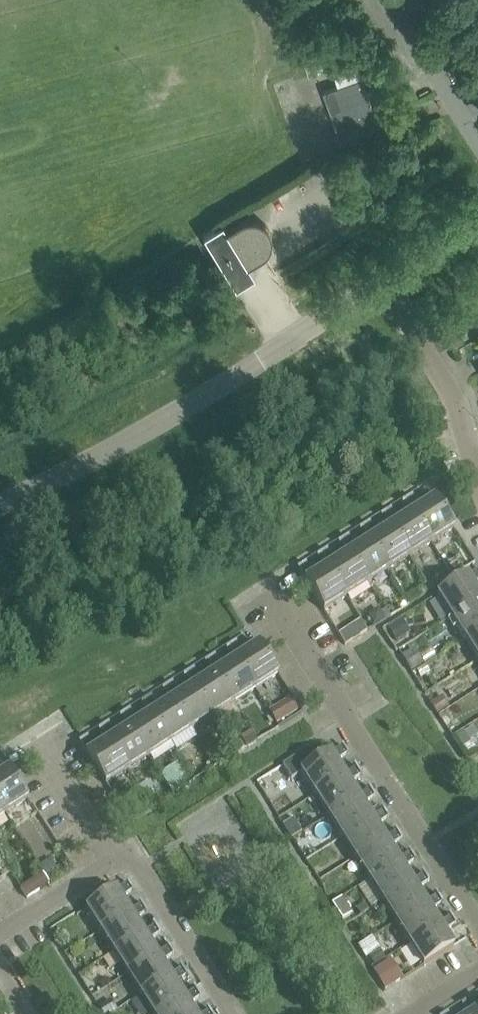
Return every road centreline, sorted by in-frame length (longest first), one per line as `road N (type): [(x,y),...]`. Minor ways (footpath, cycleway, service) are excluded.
road 1 (unclassified): [(0,505),(366,285)]
road 2 (residential): [(477,925),(267,591)]
road 3 (residential): [(366,285),(457,394),(477,476)]
road 4 (residential): [(230,1013),(126,852),(109,863)]
road 5 (residential): [(477,137),(392,0)]
road 6 (residential): [(109,863),(31,743)]
road 7 (residential): [(366,285),(477,213)]
road 8 (residential): [(109,863),(0,931)]

